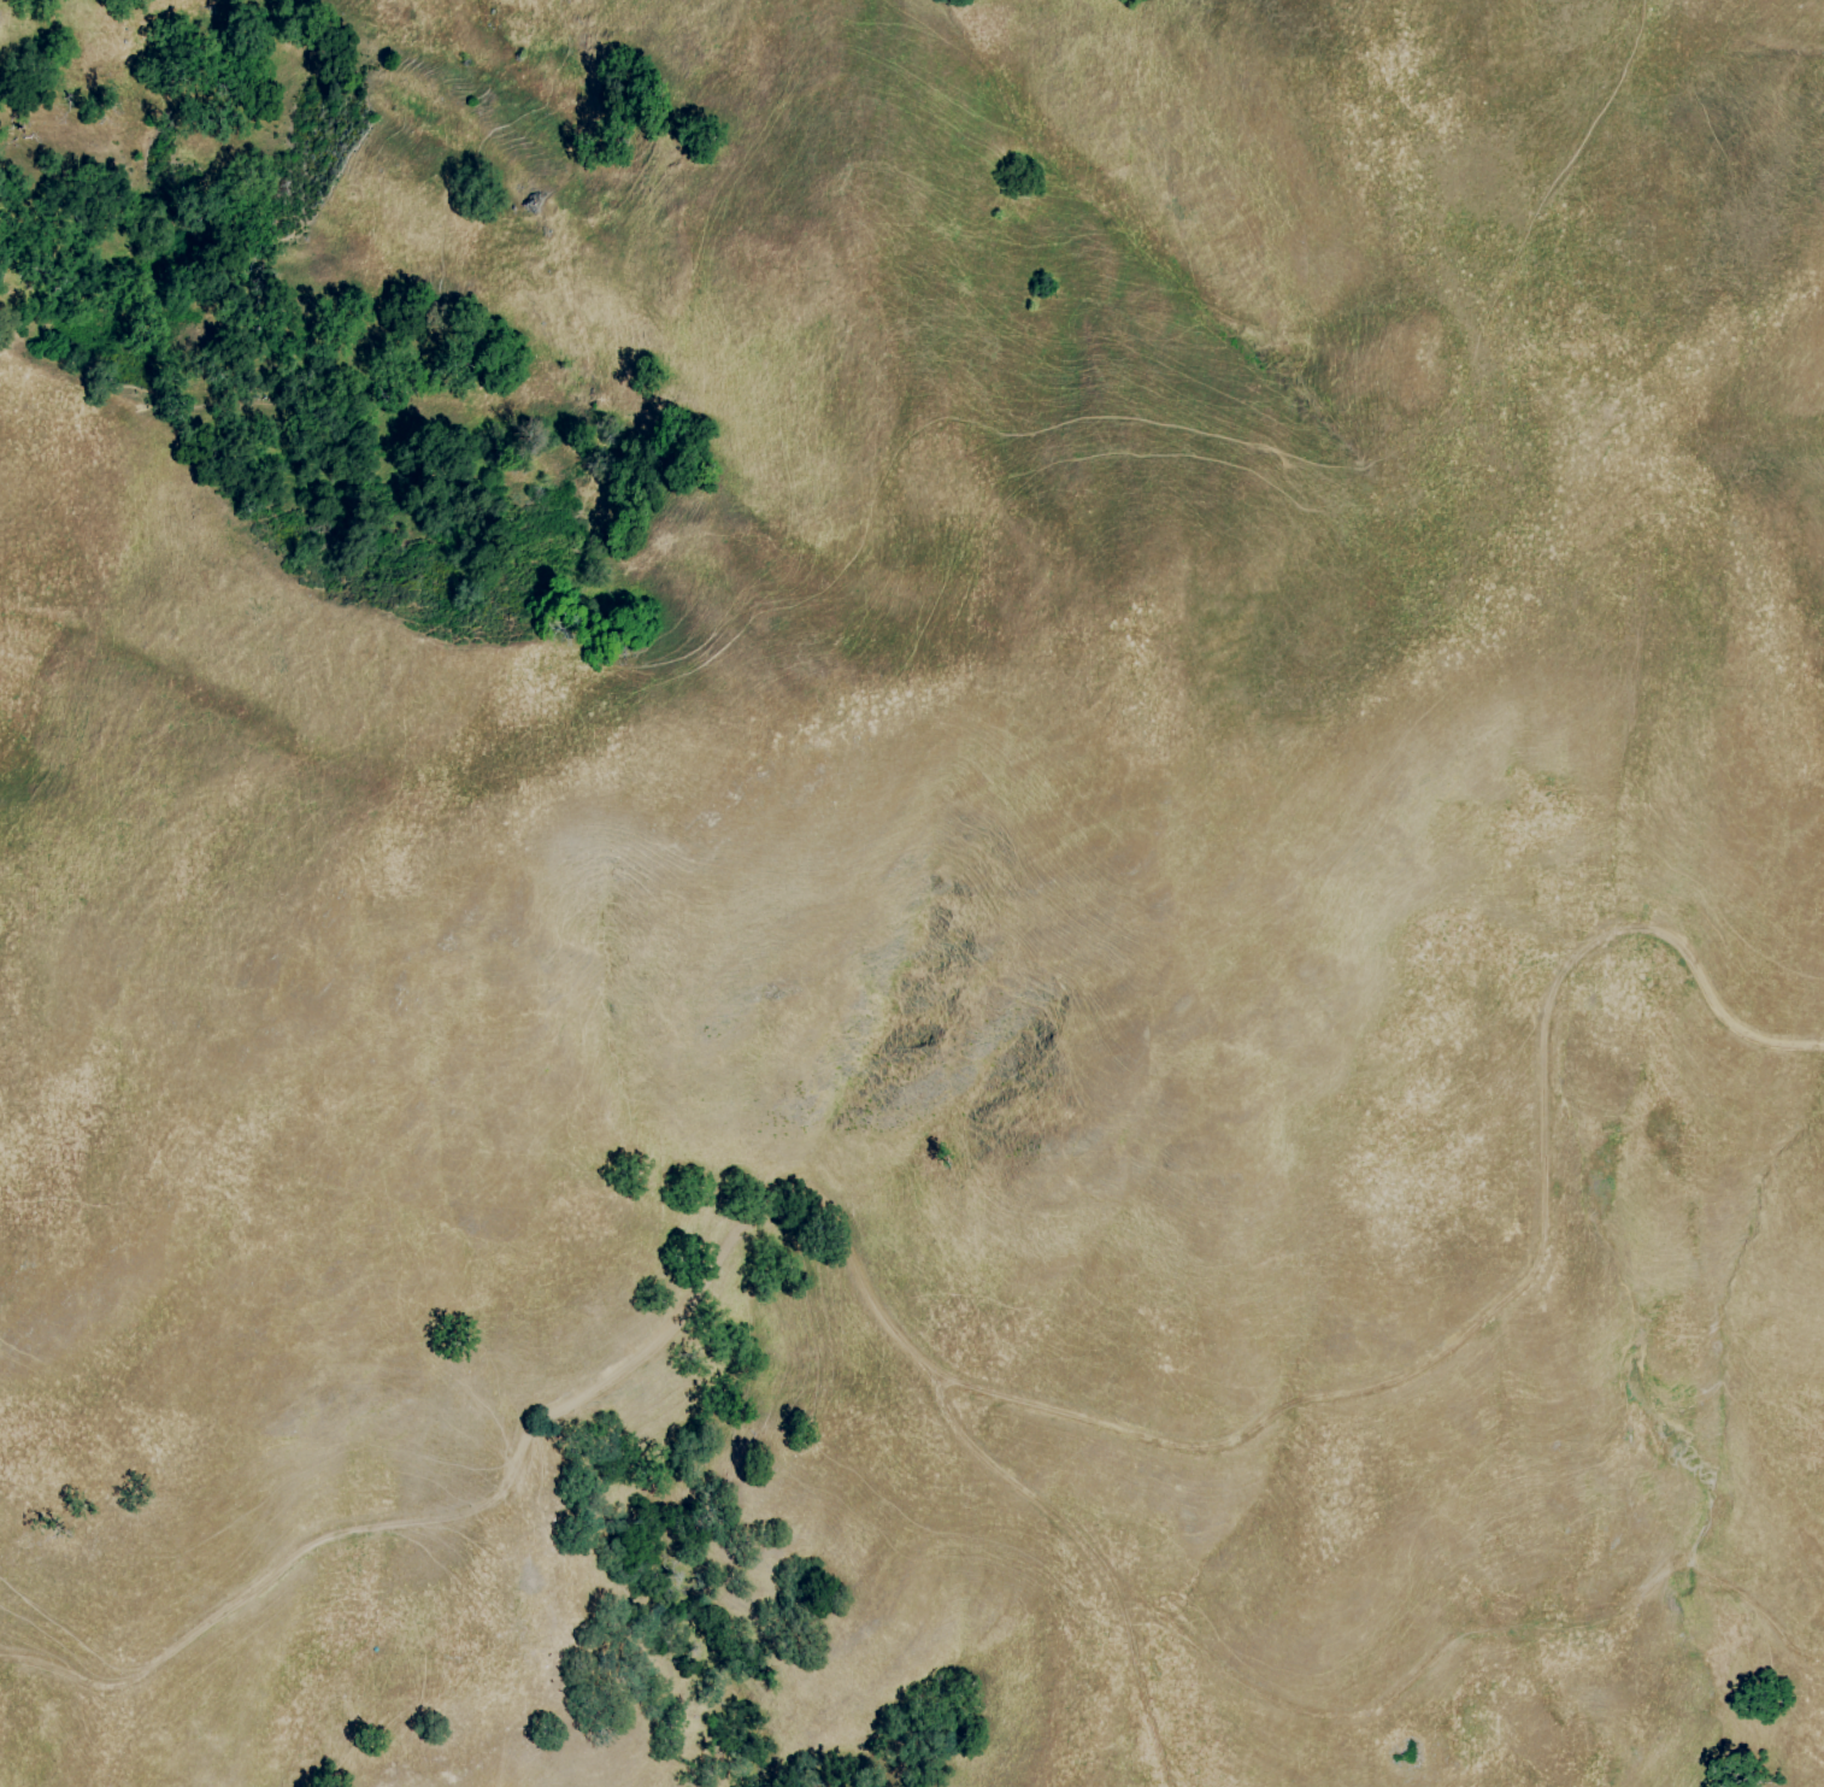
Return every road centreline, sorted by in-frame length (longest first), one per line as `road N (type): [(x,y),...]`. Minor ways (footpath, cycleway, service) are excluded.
road 1 (residential): [(0,1660),(119,1689),(312,1544),(464,1518),(493,1503),(541,1423),(667,1338),(726,1244),(777,1192),(813,1187),(826,1199),(879,1306),(931,1365),(989,1395),(1194,1454),(1293,1411),(1378,1391),(1417,1371),(1466,1340),(1523,1285),(1541,1239),(1544,1019),(1567,969),(1604,937),(1667,931),(1748,1033),(1823,1048)]

